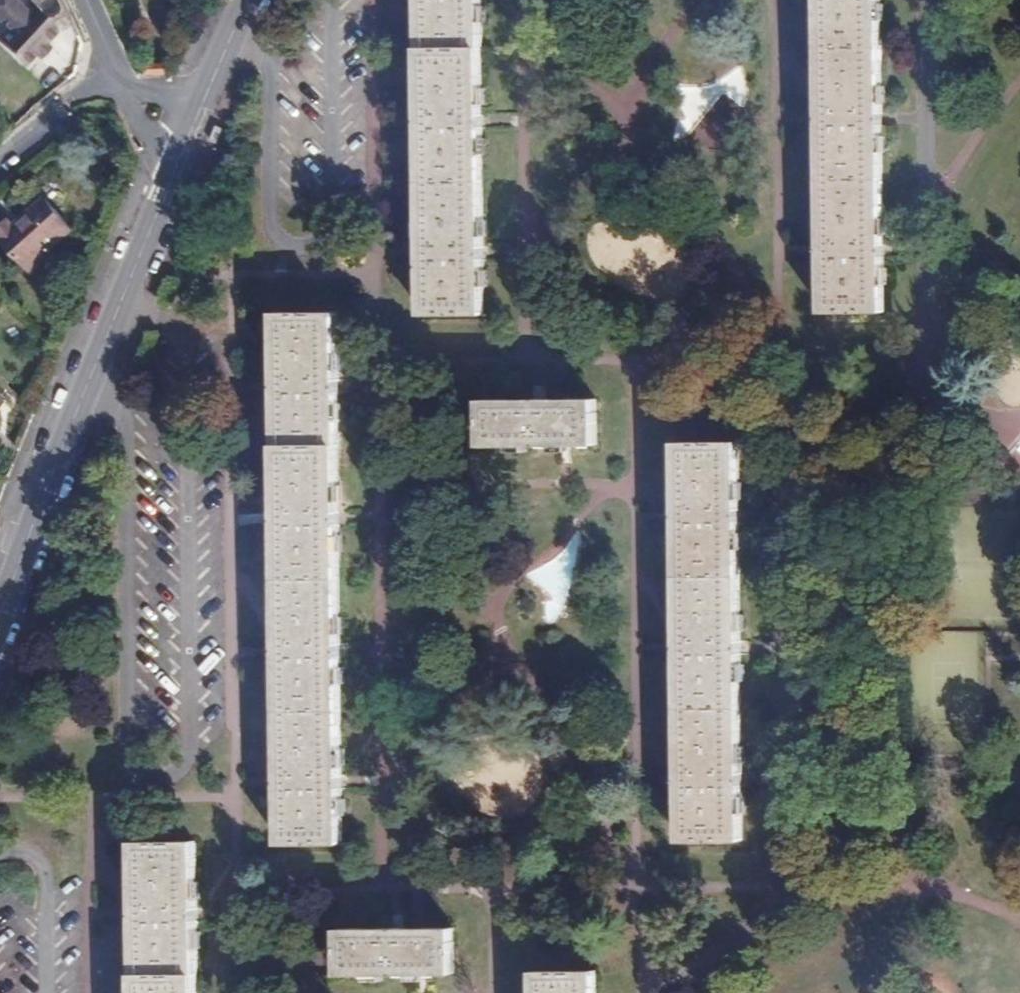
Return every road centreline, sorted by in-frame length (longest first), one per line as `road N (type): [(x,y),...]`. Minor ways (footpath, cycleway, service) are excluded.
road 1 (secondary): [(0,616),(178,156)]
road 2 (residential): [(0,159),(107,80)]
road 3 (secondary): [(198,113),(249,0)]

